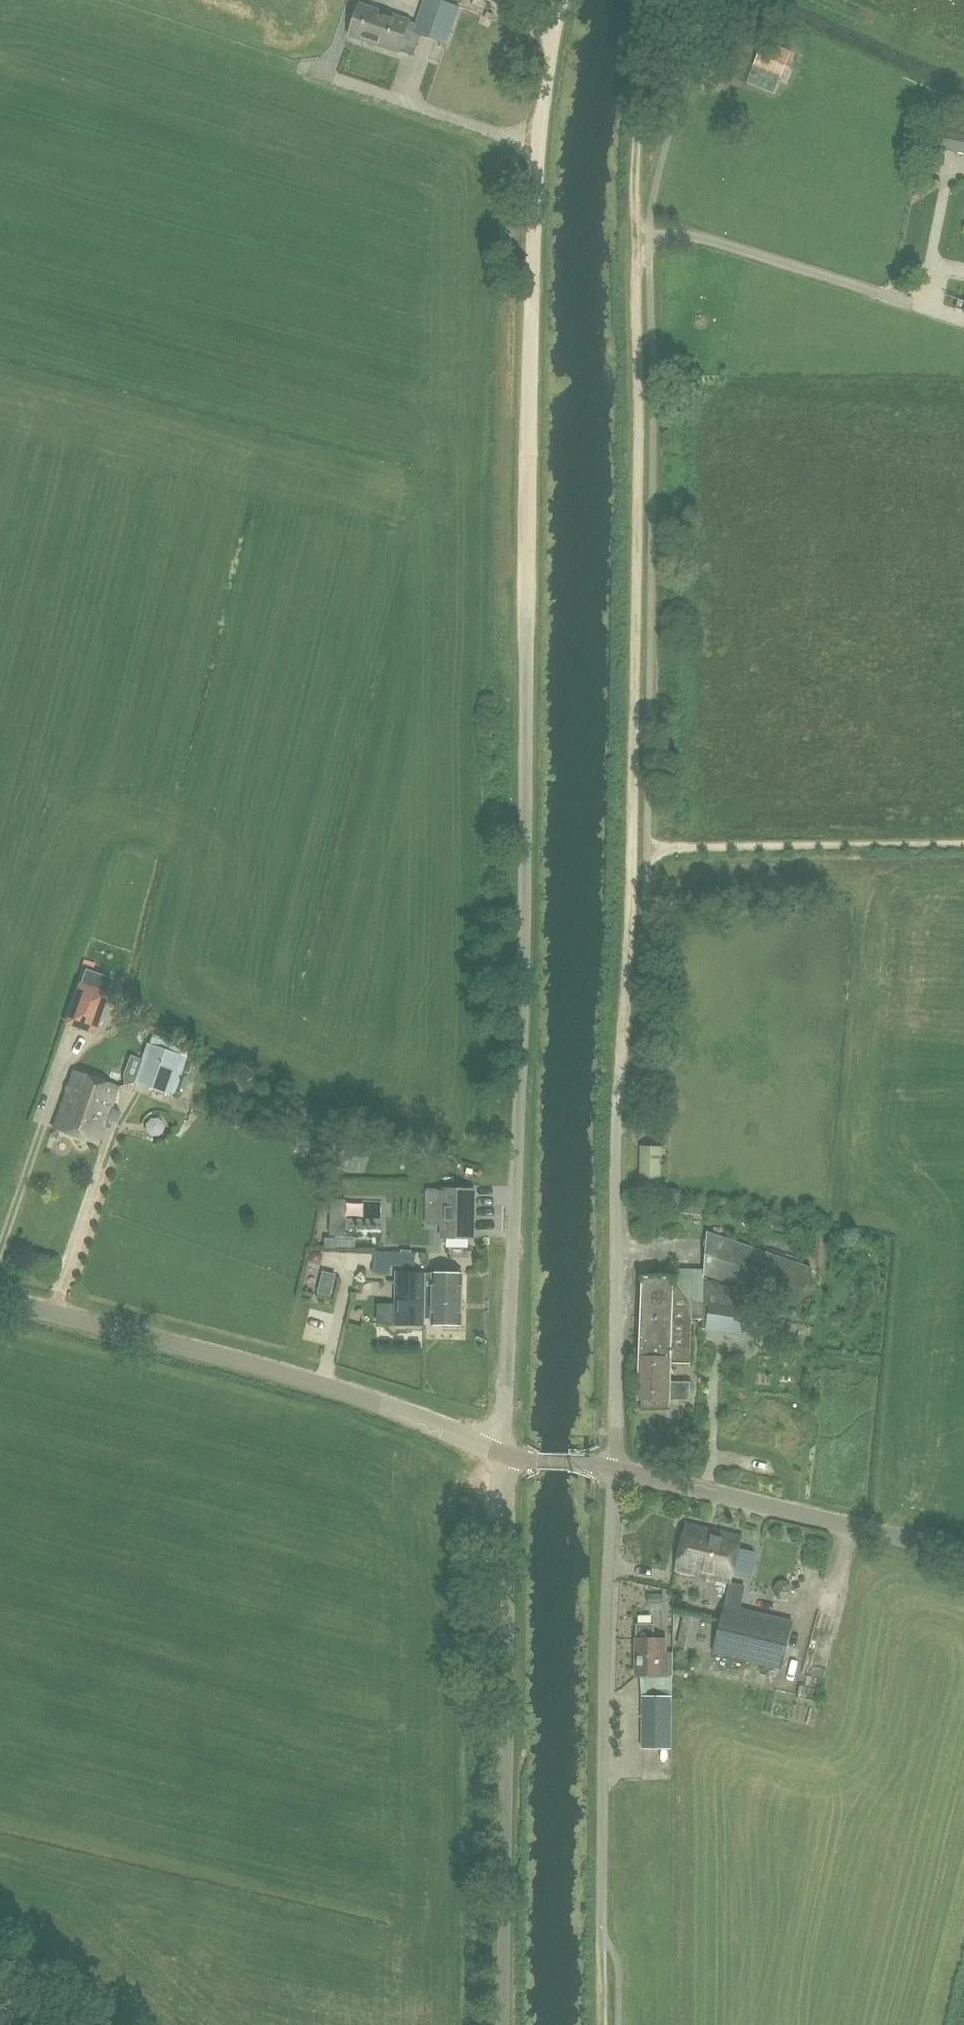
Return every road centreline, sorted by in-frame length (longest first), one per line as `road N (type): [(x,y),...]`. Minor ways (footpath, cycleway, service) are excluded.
road 1 (track): [(501,1454),(515,1181),(534,295),(545,97),(565,0)]
road 2 (track): [(618,1111),(636,157),(659,0)]
road 3 (track): [(602,1933),(618,1111)]
road 4 (unclassified): [(503,2024),(510,1510),(501,1454)]
road 5 (unclassified): [(0,1301),(329,1386),(501,1454)]
road 6 (unclassified): [(614,1470),(963,1556)]

